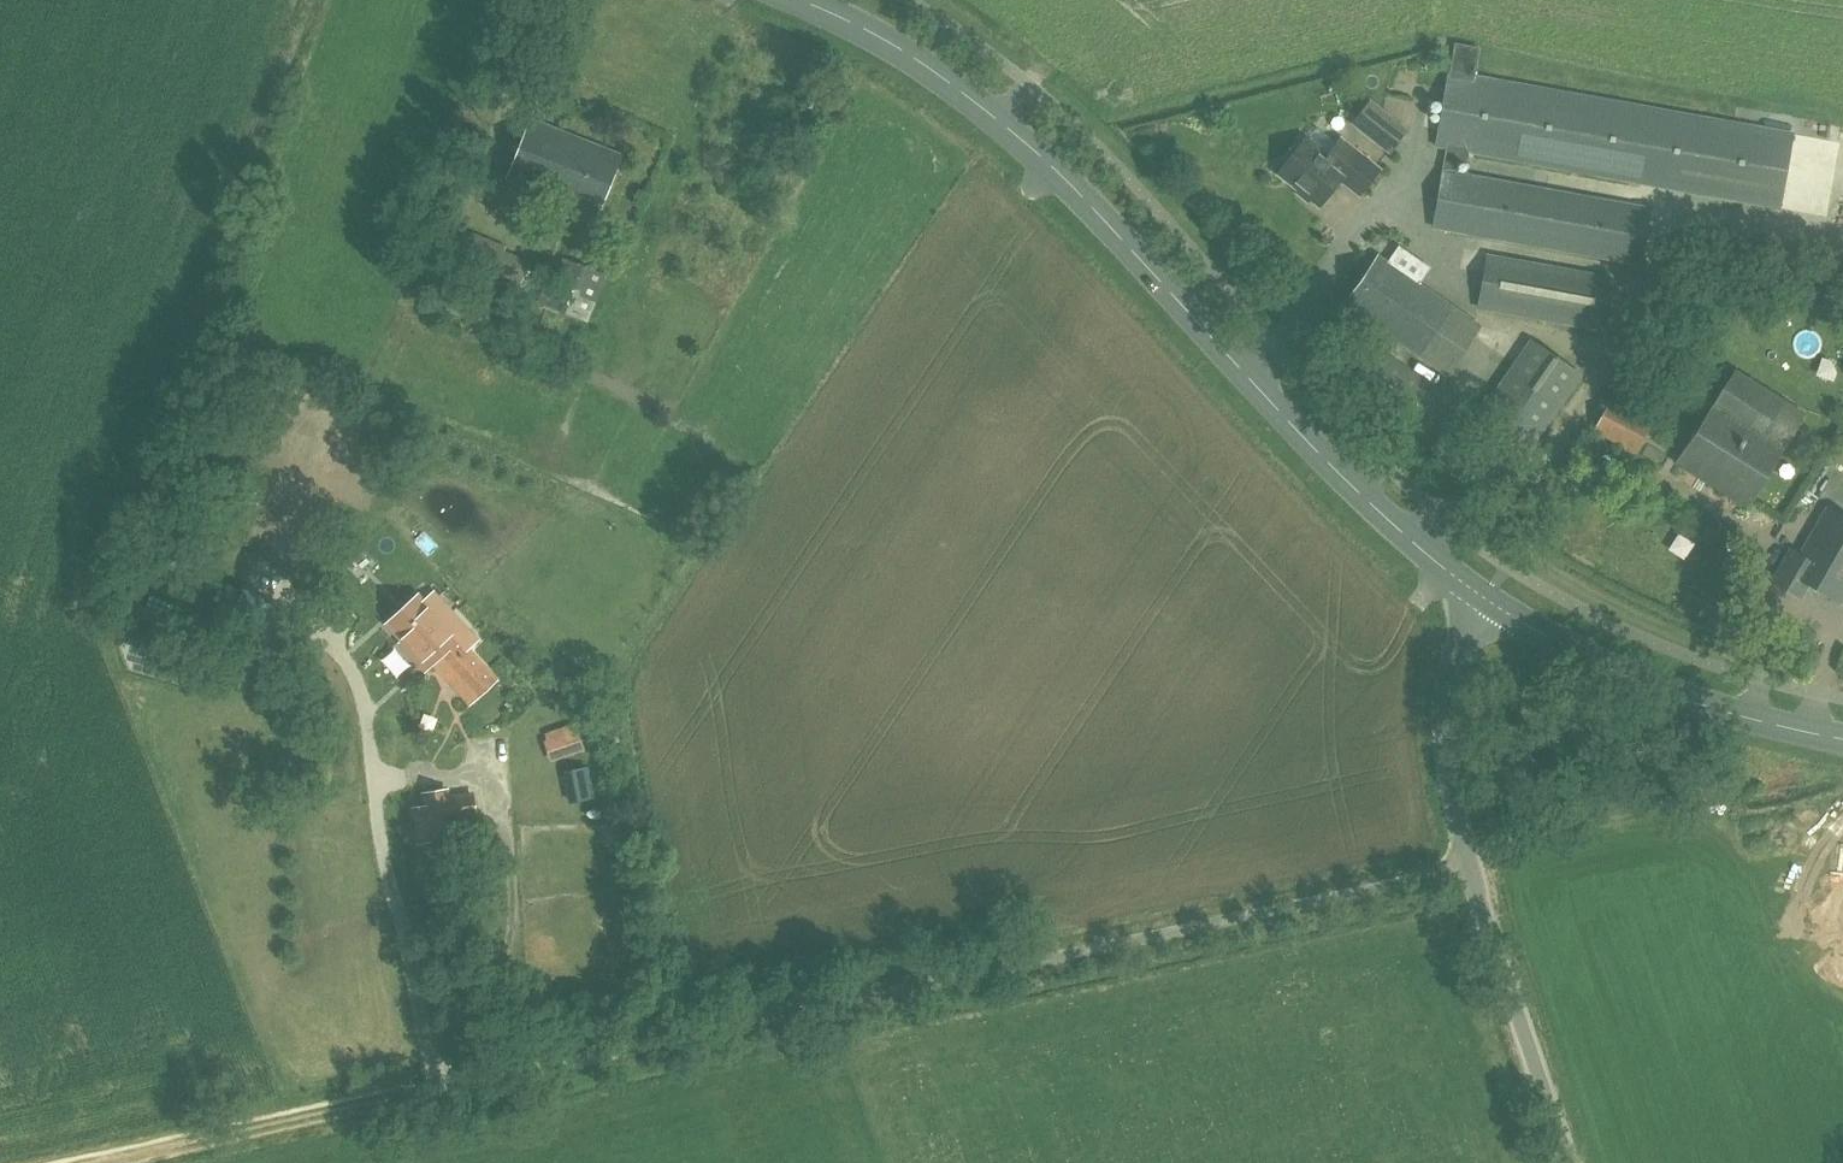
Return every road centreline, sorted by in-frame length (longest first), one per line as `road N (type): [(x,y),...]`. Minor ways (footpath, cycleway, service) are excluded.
road 1 (unclassified): [(438,1090),(1467,872)]
road 2 (secondary): [(1488,604),(1365,502),(1047,170)]
road 3 (secondary): [(1842,740),(1751,722),(1619,675),(1488,604)]
road 4 (track): [(125,1162),(438,1090)]
road 5 (unclassified): [(1569,1162),(1467,872)]
road 6 (unclassified): [(1467,872),(1449,790),(1446,722),(1459,651),(1488,604)]
road 7 (secondary): [(999,126),(895,51),(785,0)]

